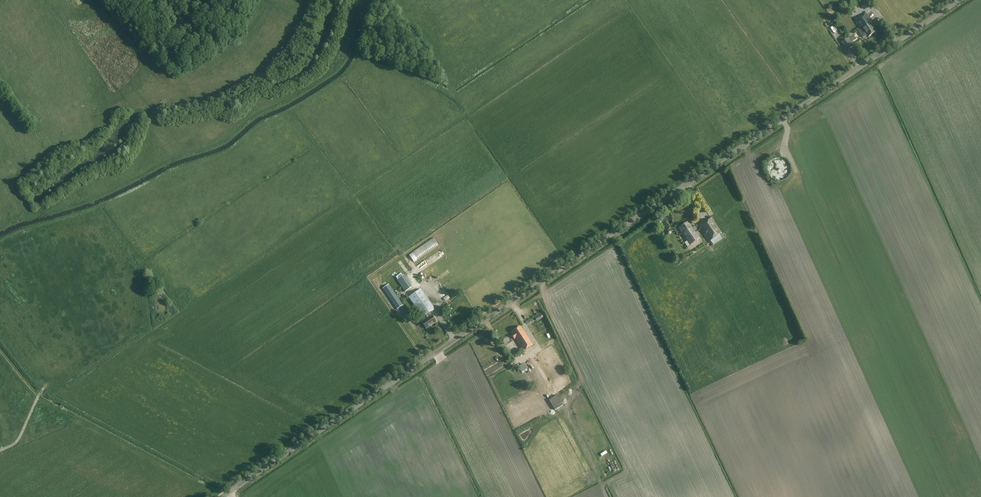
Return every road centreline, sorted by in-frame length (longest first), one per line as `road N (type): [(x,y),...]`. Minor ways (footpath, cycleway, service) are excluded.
road 1 (tertiary): [(223,496),(962,0)]
road 2 (track): [(541,359),(608,496)]

